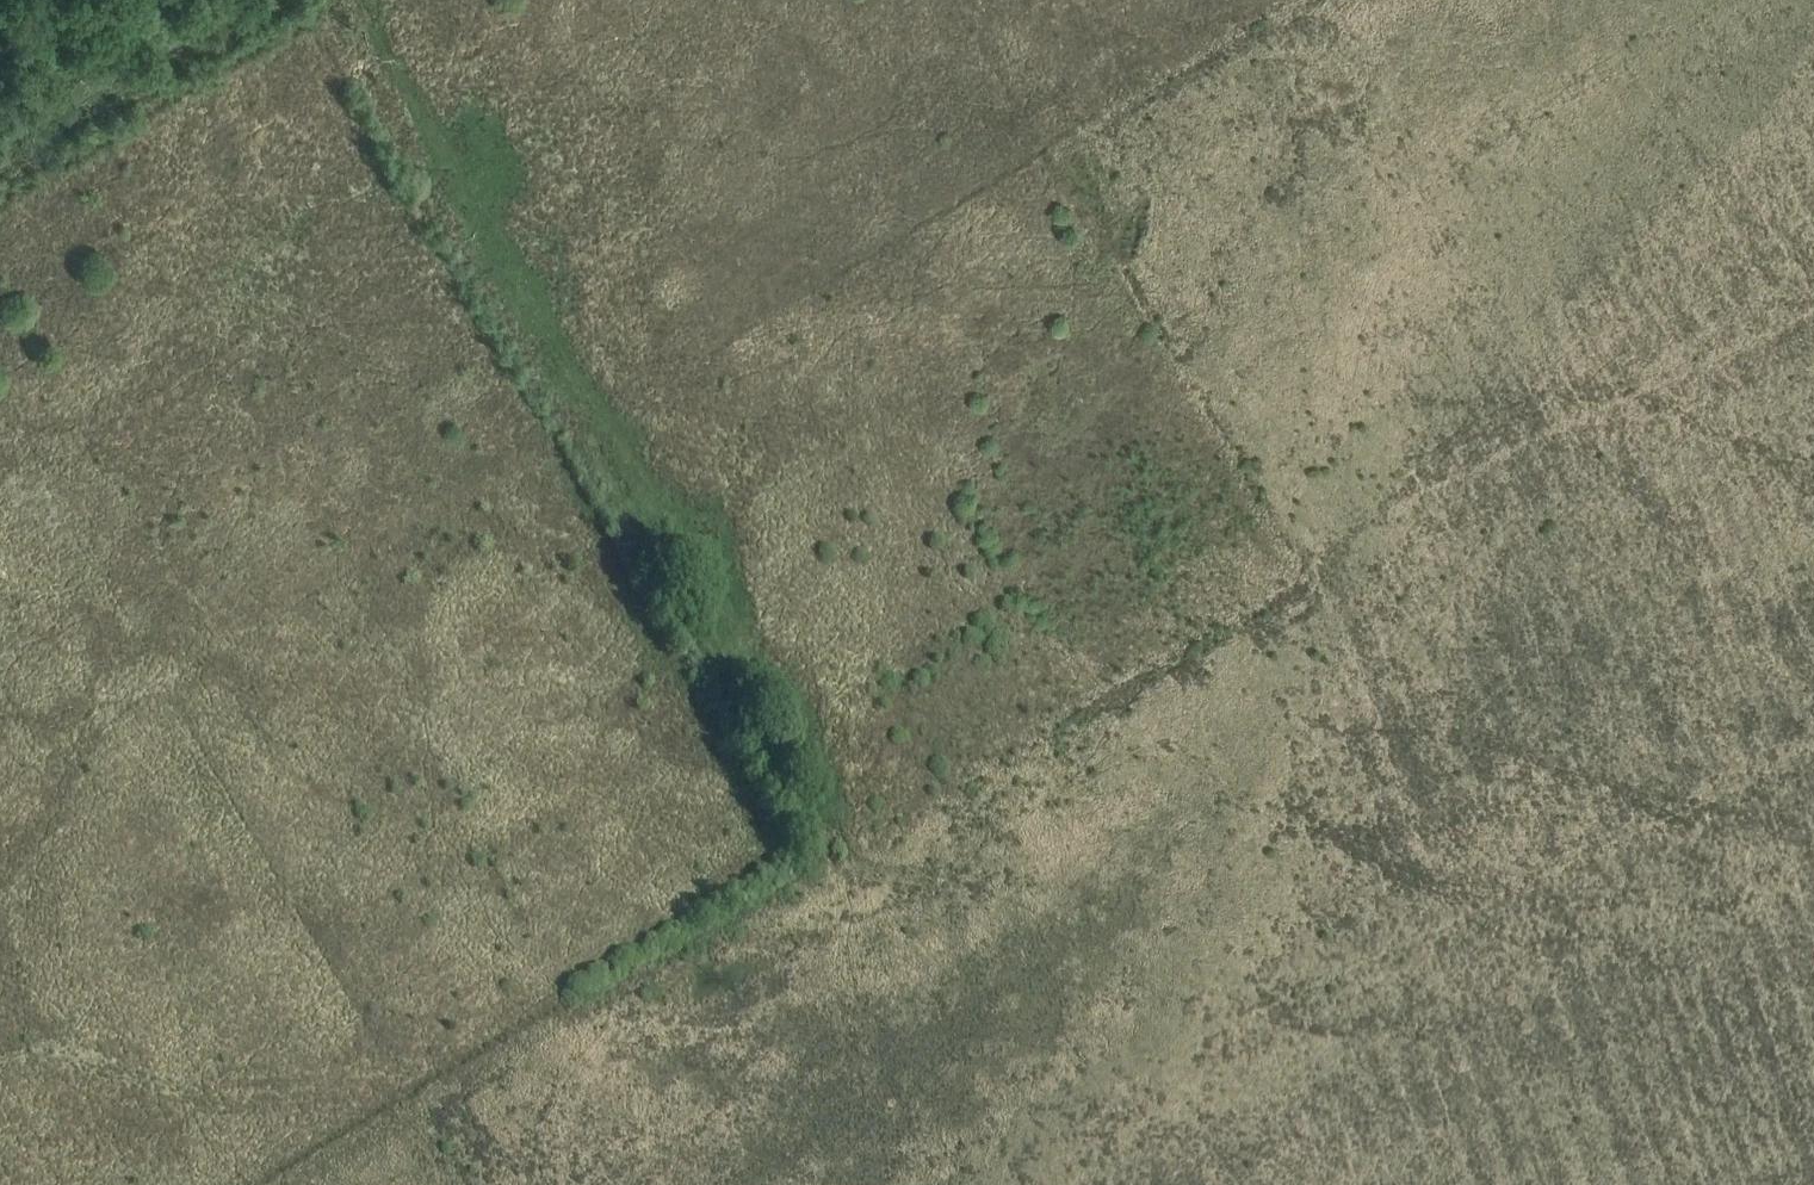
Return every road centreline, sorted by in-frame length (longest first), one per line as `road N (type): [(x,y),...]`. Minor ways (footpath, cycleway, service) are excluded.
road 1 (track): [(0,158),(254,0)]

